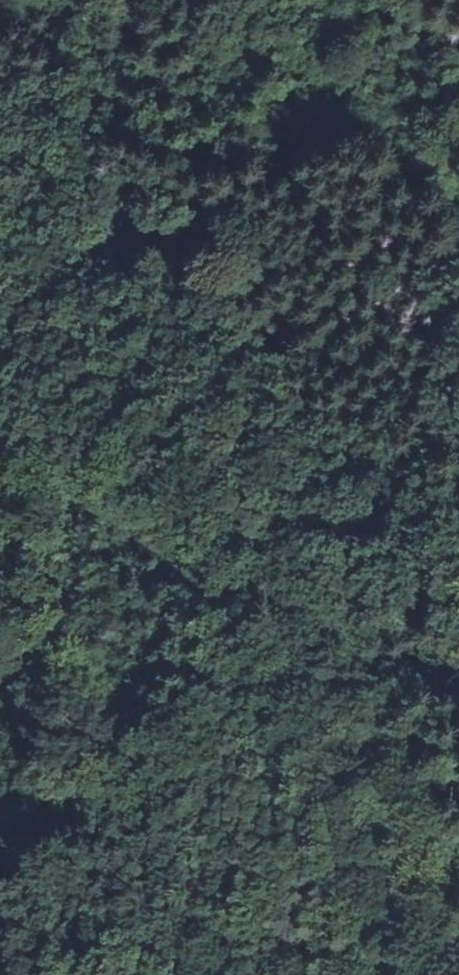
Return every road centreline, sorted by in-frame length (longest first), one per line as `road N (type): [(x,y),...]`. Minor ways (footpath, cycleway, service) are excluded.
road 1 (track): [(458,442),(377,534),(348,551),(272,571),(253,592),(241,622),(246,702)]

